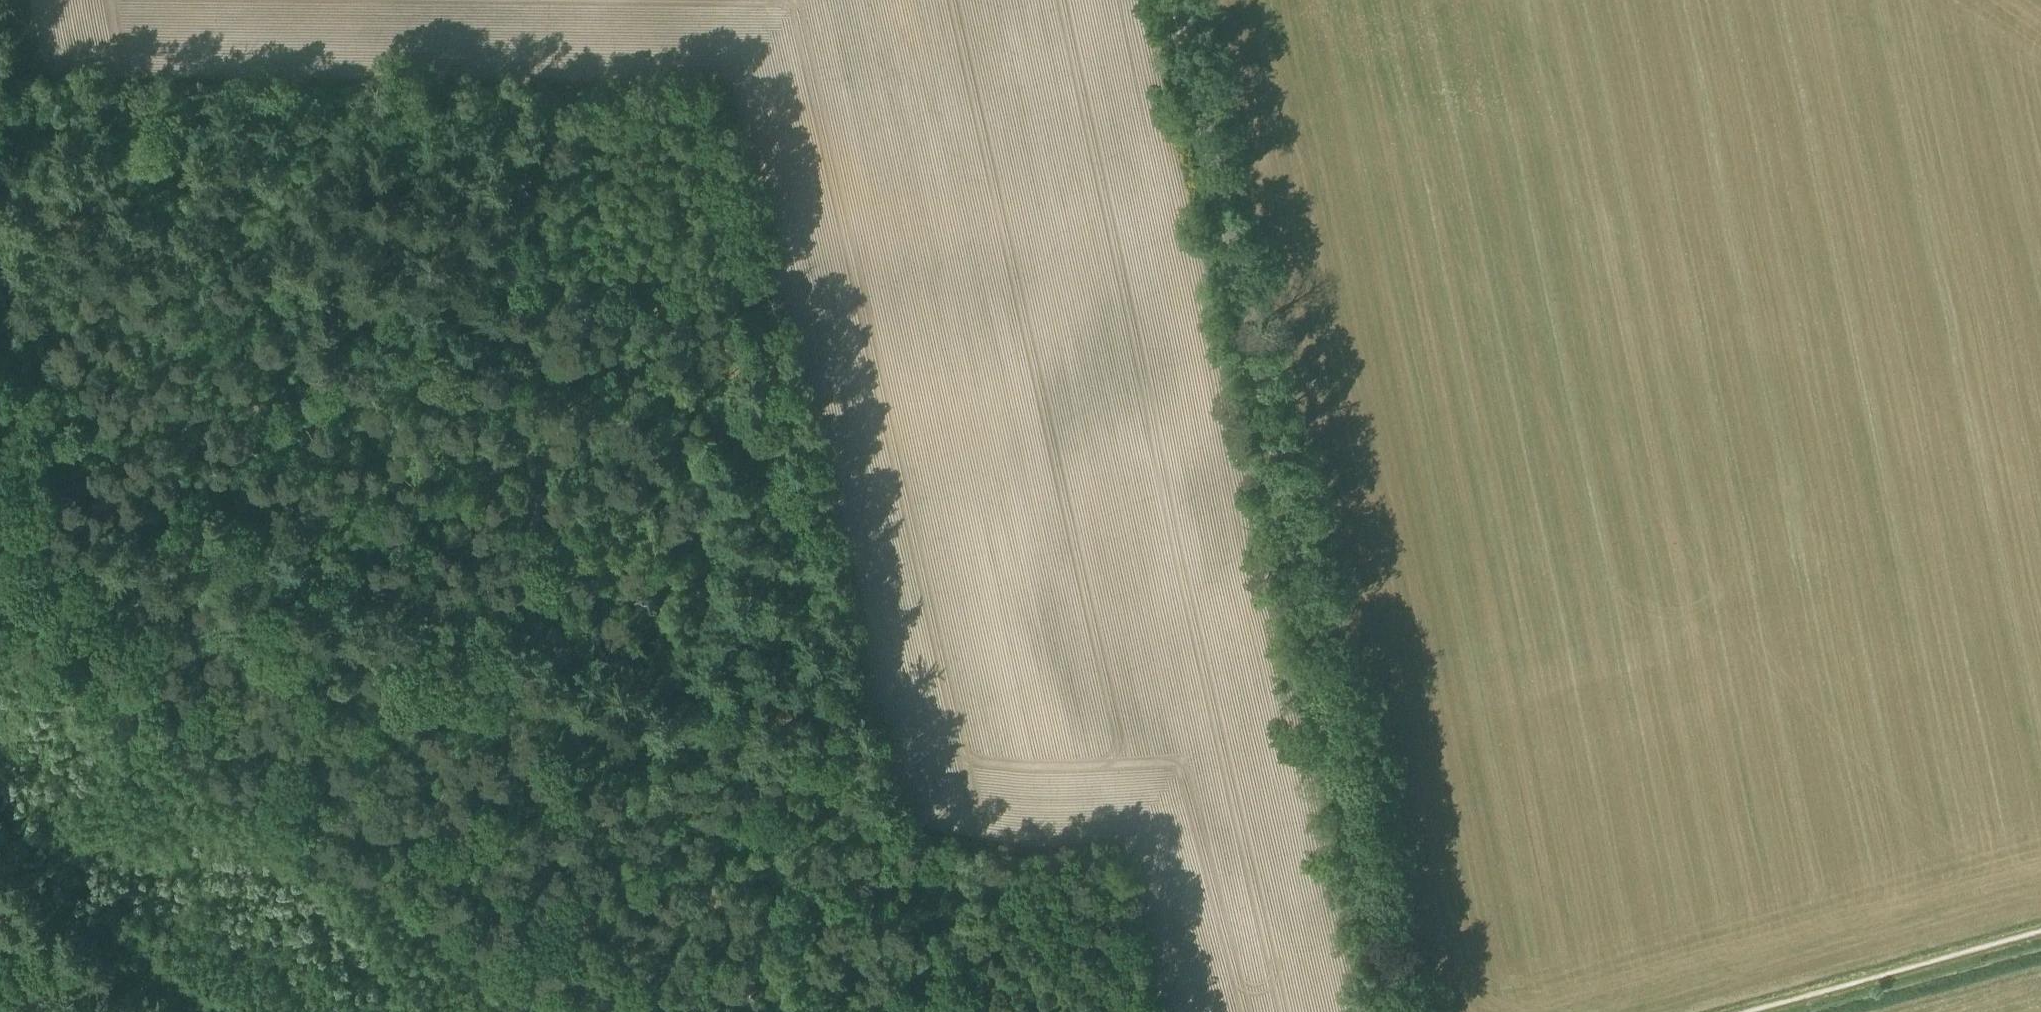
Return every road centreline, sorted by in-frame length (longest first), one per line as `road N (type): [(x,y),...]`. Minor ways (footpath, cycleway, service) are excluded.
road 1 (unclassified): [(1389,1011),(1162,0)]
road 2 (track): [(0,532),(162,536),(251,508),(264,443),(196,257),(162,203)]
road 3 (track): [(162,203),(142,170),(63,136),(0,136)]

